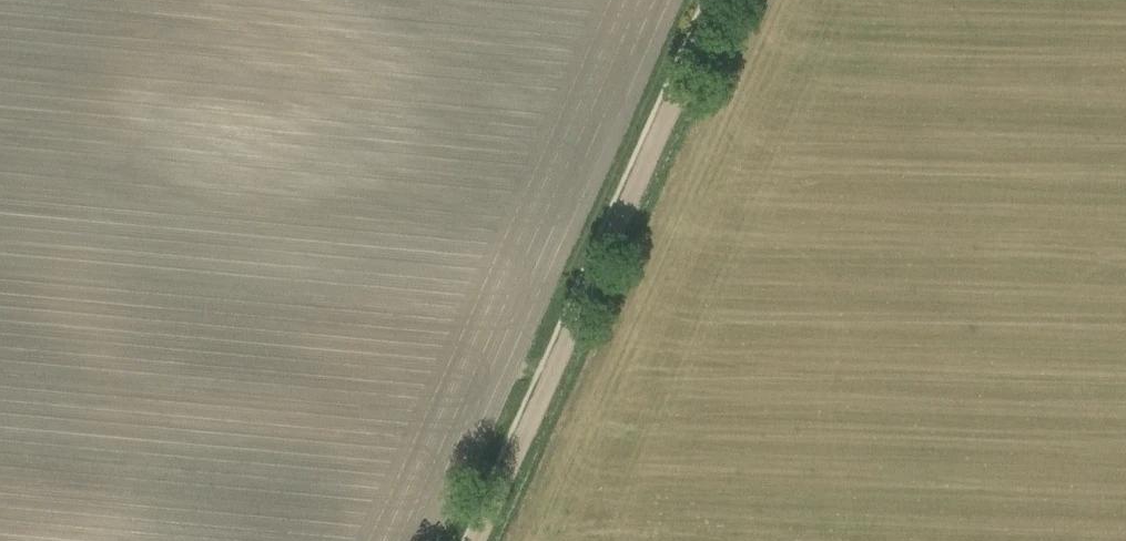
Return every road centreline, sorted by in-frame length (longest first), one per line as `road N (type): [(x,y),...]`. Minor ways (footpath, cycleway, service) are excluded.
road 1 (track): [(713,0),(469,540)]

